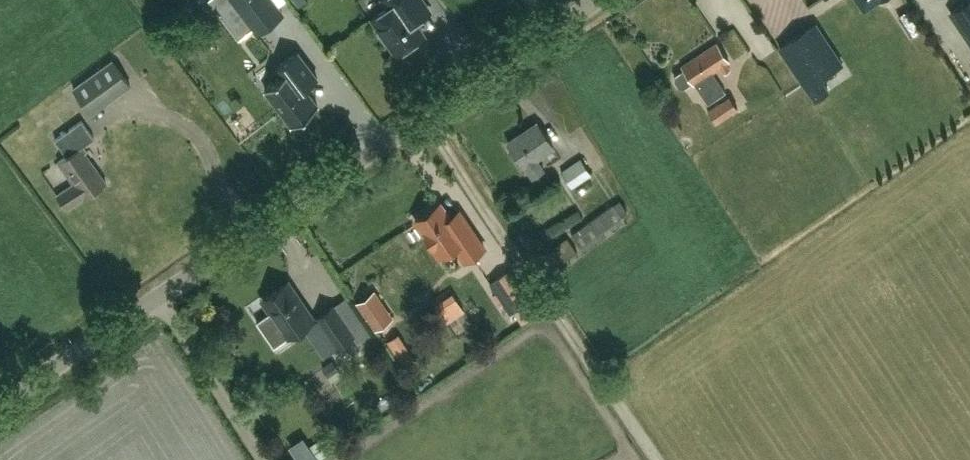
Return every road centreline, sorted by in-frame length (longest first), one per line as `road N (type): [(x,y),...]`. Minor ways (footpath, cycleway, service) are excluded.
road 1 (tertiary): [(0,411),(606,0)]

